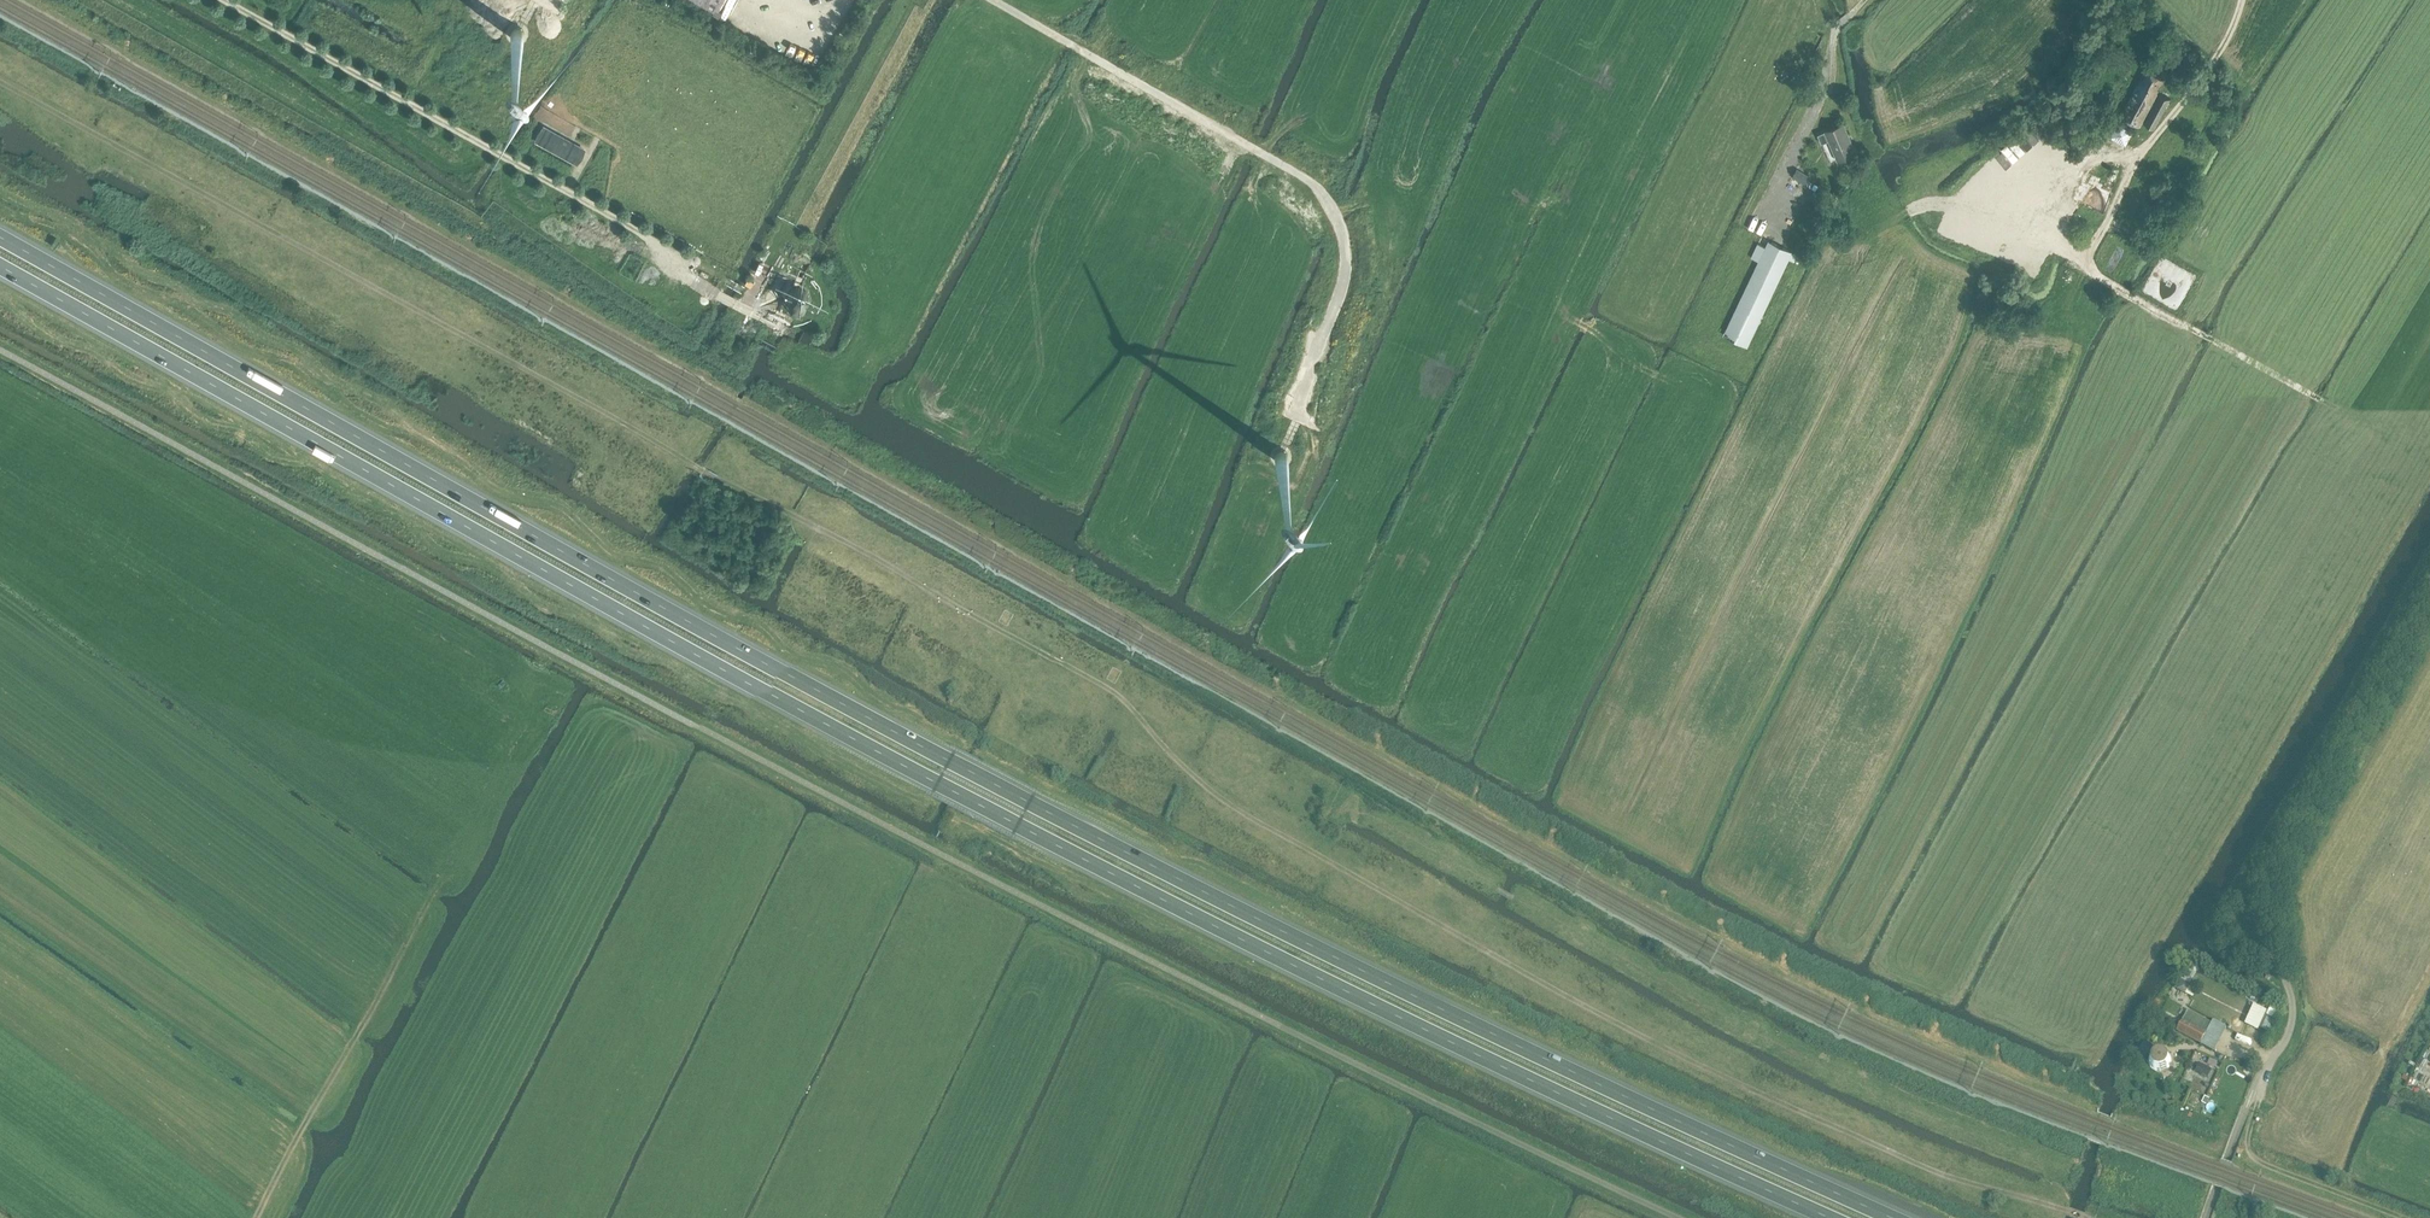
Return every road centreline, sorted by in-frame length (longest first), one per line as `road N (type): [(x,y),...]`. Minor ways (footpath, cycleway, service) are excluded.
road 1 (track): [(2084,1217),(1943,1175),(1714,1073),(1561,993),(1230,806),(1110,690),(0,81)]
road 2 (trunk): [(1893,1217),(1458,1018),(1029,803),(0,237)]
road 3 (trunk): [(0,265),(937,784),(1446,1040),(1830,1217)]
road 4 (track): [(775,295),(721,277),(226,0)]
road 5 (track): [(2142,150),(2086,255),(2093,272),(2421,453)]
road 6 (track): [(259,1217),(433,896)]
road 7 (track): [(2261,1073),(2246,1139),(2254,1159),(2401,1217)]

